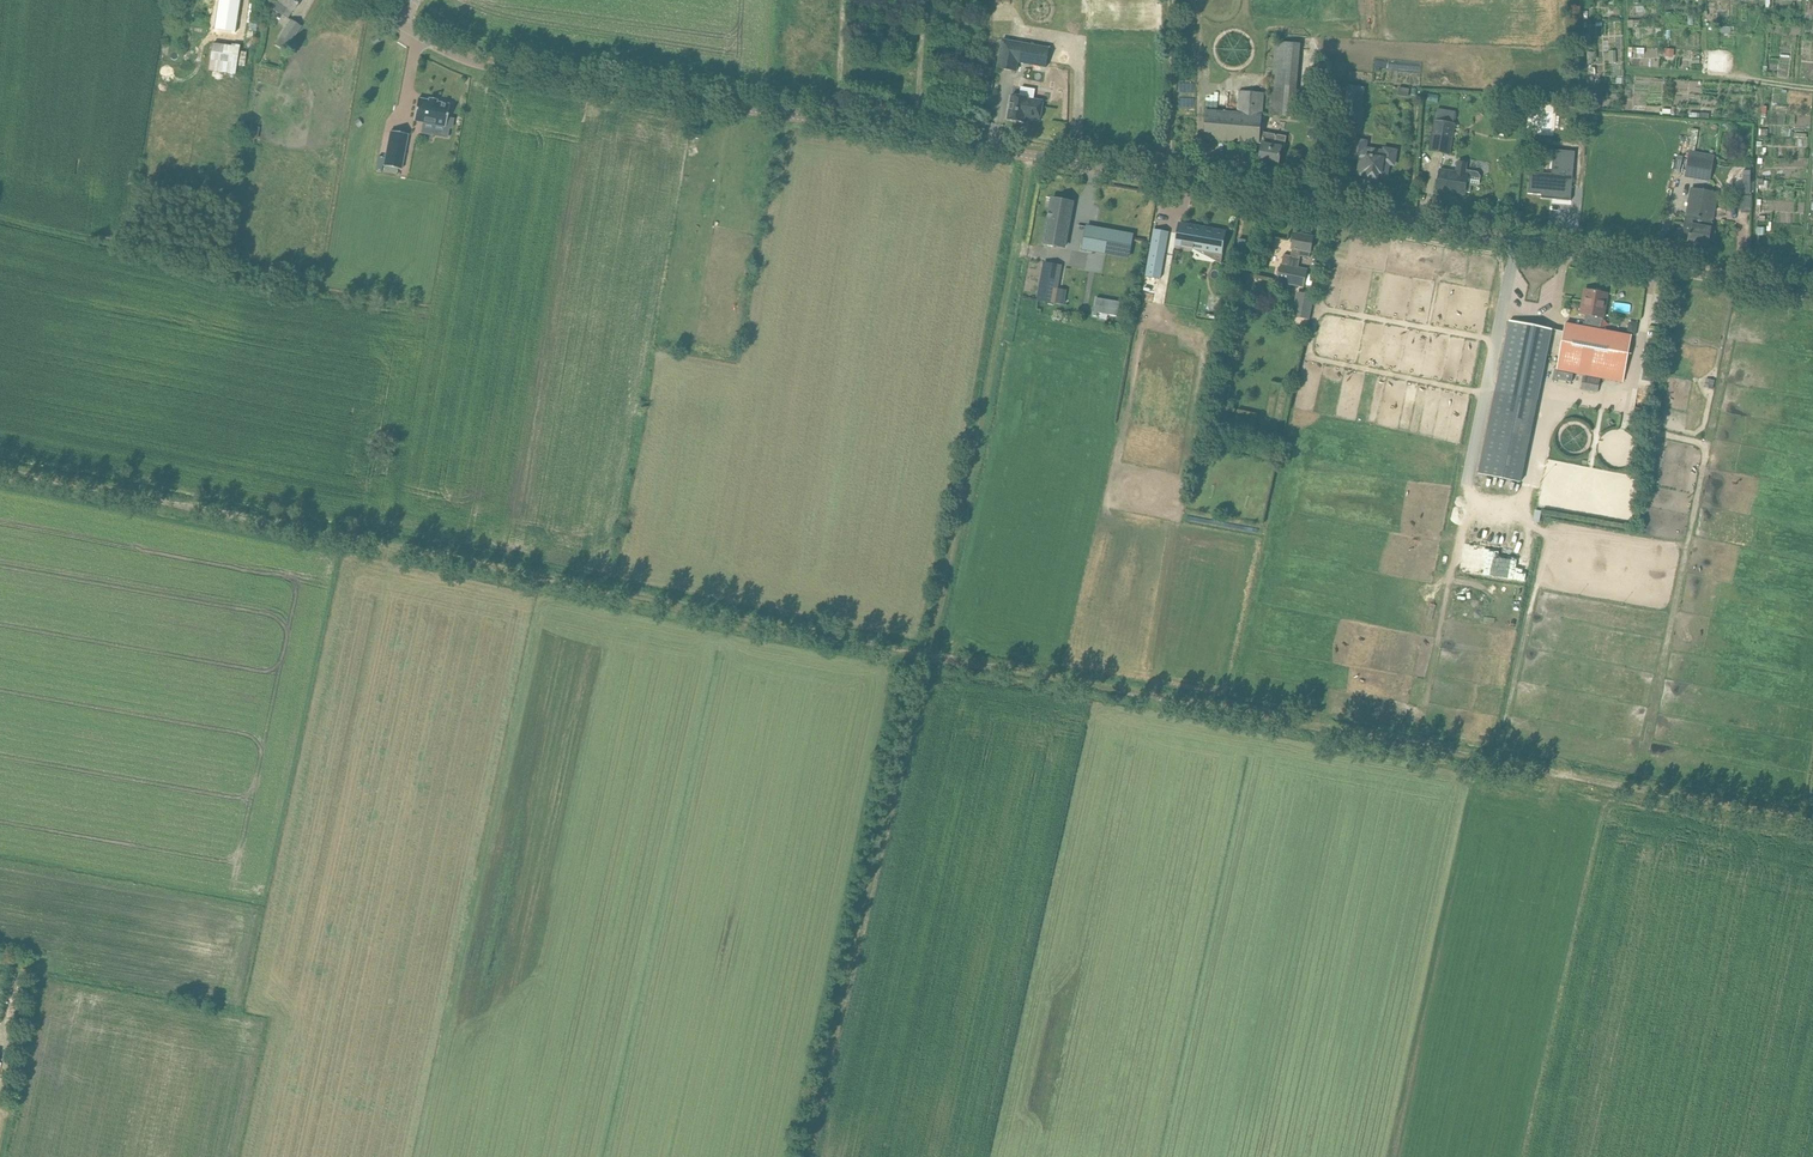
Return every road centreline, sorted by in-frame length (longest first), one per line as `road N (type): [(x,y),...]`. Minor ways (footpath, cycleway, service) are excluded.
road 1 (unclassified): [(1812,294),(532,76),(451,53),(403,24)]
road 2 (track): [(0,466),(923,657)]
road 3 (track): [(923,657),(1812,827)]
road 4 (track): [(1167,179),(1165,0)]

